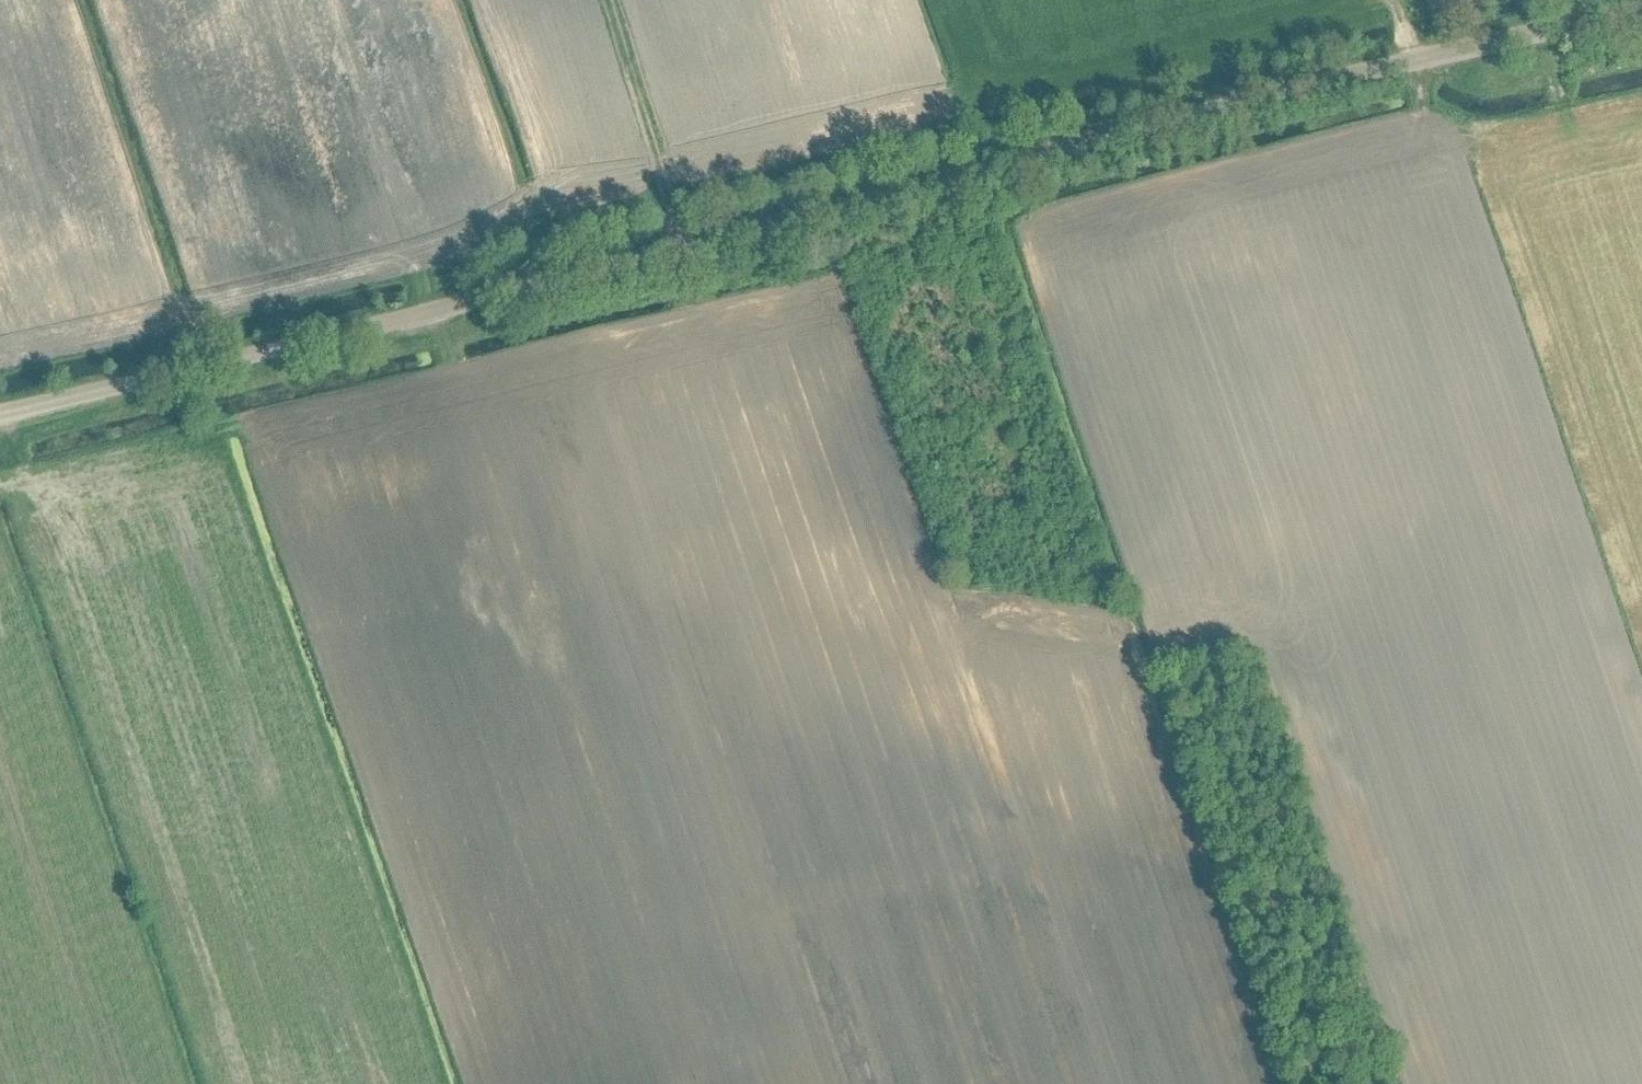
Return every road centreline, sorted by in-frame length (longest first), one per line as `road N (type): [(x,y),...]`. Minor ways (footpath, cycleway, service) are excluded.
road 1 (tertiary): [(0,413),(1641,9)]

